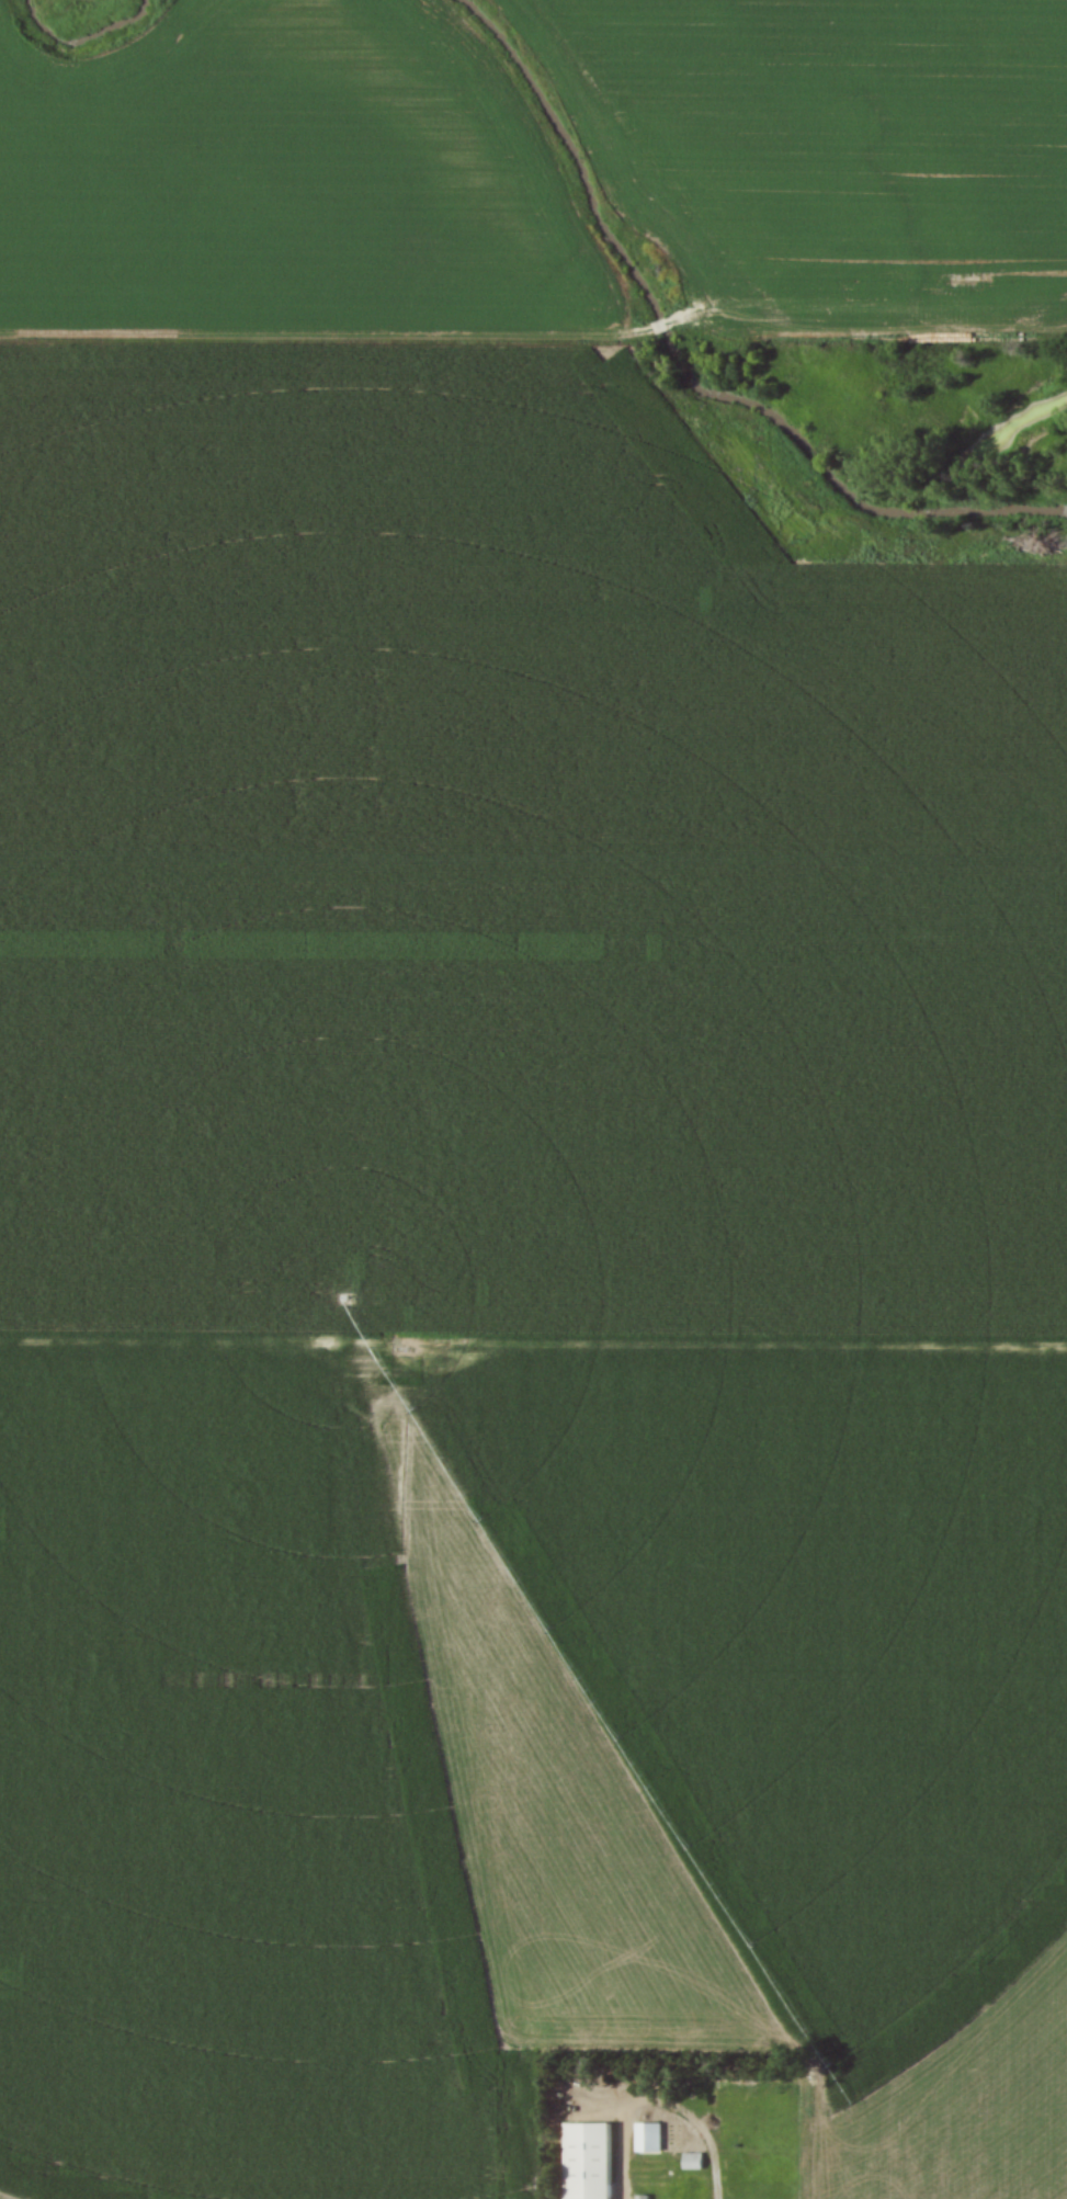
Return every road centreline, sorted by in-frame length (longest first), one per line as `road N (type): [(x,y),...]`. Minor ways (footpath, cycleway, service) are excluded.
road 1 (track): [(0,1345),(1066,1347)]
road 2 (track): [(715,2198),(714,2165),(694,2122),(666,2105),(621,2105)]

